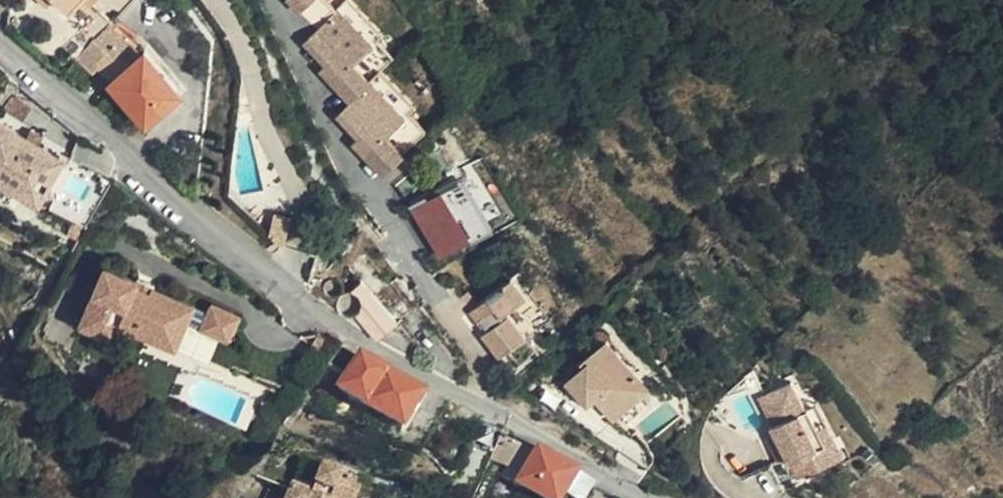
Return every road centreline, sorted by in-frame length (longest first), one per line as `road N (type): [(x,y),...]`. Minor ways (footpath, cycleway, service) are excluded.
road 1 (residential): [(510,424),(443,300),(341,154),(268,0)]
road 2 (residential): [(0,30),(289,293)]
road 3 (residential): [(289,293),(302,193),(257,112),(242,40),(221,0)]
road 4 (residential): [(289,293),(510,424)]
road 5 (residential): [(510,424),(648,497)]

